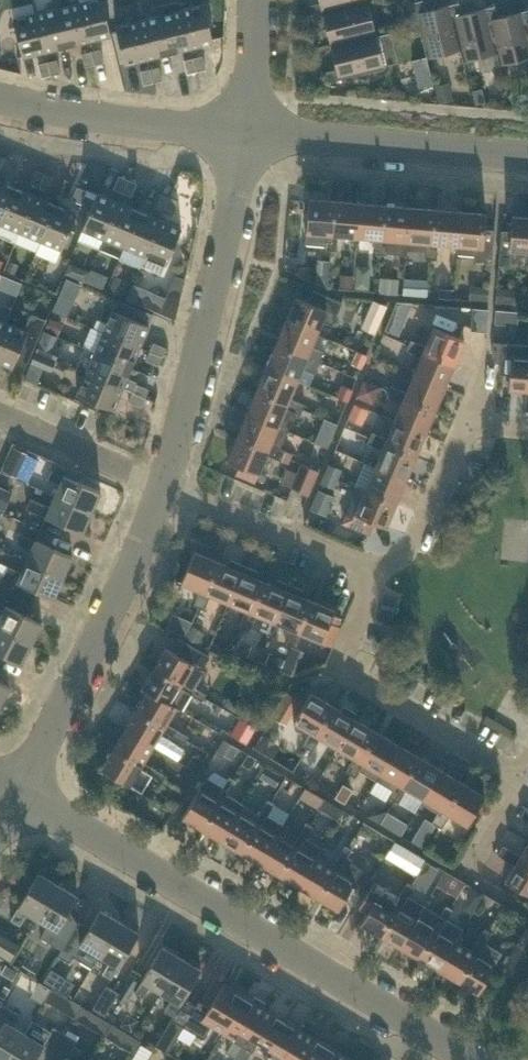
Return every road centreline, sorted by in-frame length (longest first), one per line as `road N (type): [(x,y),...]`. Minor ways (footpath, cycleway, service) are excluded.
road 1 (residential): [(472,1059),(18,798)]
road 2 (residential): [(166,490),(231,222),(243,131)]
road 3 (residential): [(18,798),(166,490)]
road 4 (residential): [(520,779),(331,671),(374,568)]
road 5 (unclassified): [(527,154),(243,131)]
road 6 (residential): [(374,568),(415,536),(475,412),(527,432)]
road 7 (residential): [(243,131),(0,97)]
road 8 (residential): [(374,568),(166,490)]
road 9 (residential): [(166,490),(0,416)]
road 10 (residential): [(243,131),(258,0)]

